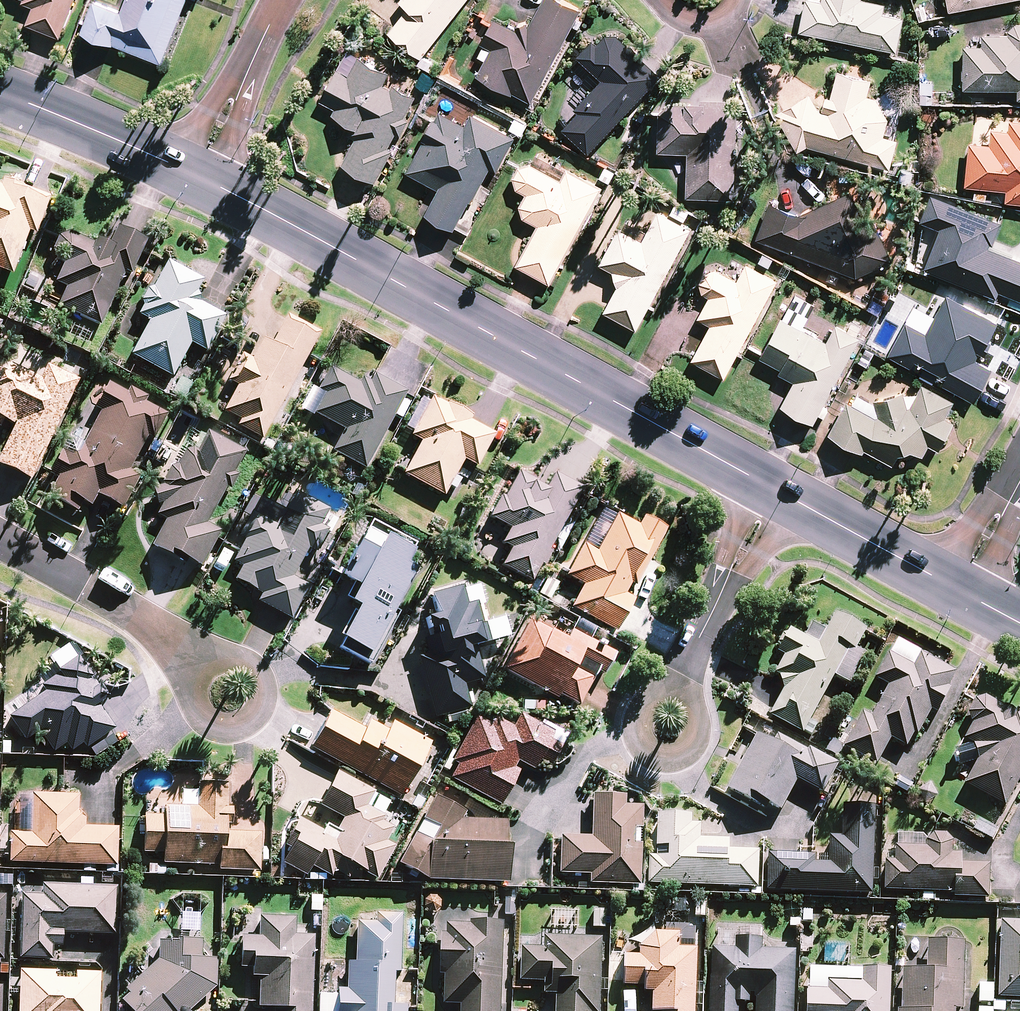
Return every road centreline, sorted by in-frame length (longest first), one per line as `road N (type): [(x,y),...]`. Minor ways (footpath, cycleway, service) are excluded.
road 1 (tertiary): [(776,489),(200,177)]
road 2 (residential): [(668,717),(776,489)]
road 3 (residential): [(182,648),(239,659),(259,676),(256,721),(245,730),(201,717),(183,679)]
road 4 (tertiary): [(200,177),(0,94)]
road 5 (tertiary): [(961,590),(776,489)]
road 6 (residential): [(0,545),(182,648)]
road 7 (residential): [(284,0),(200,177)]

